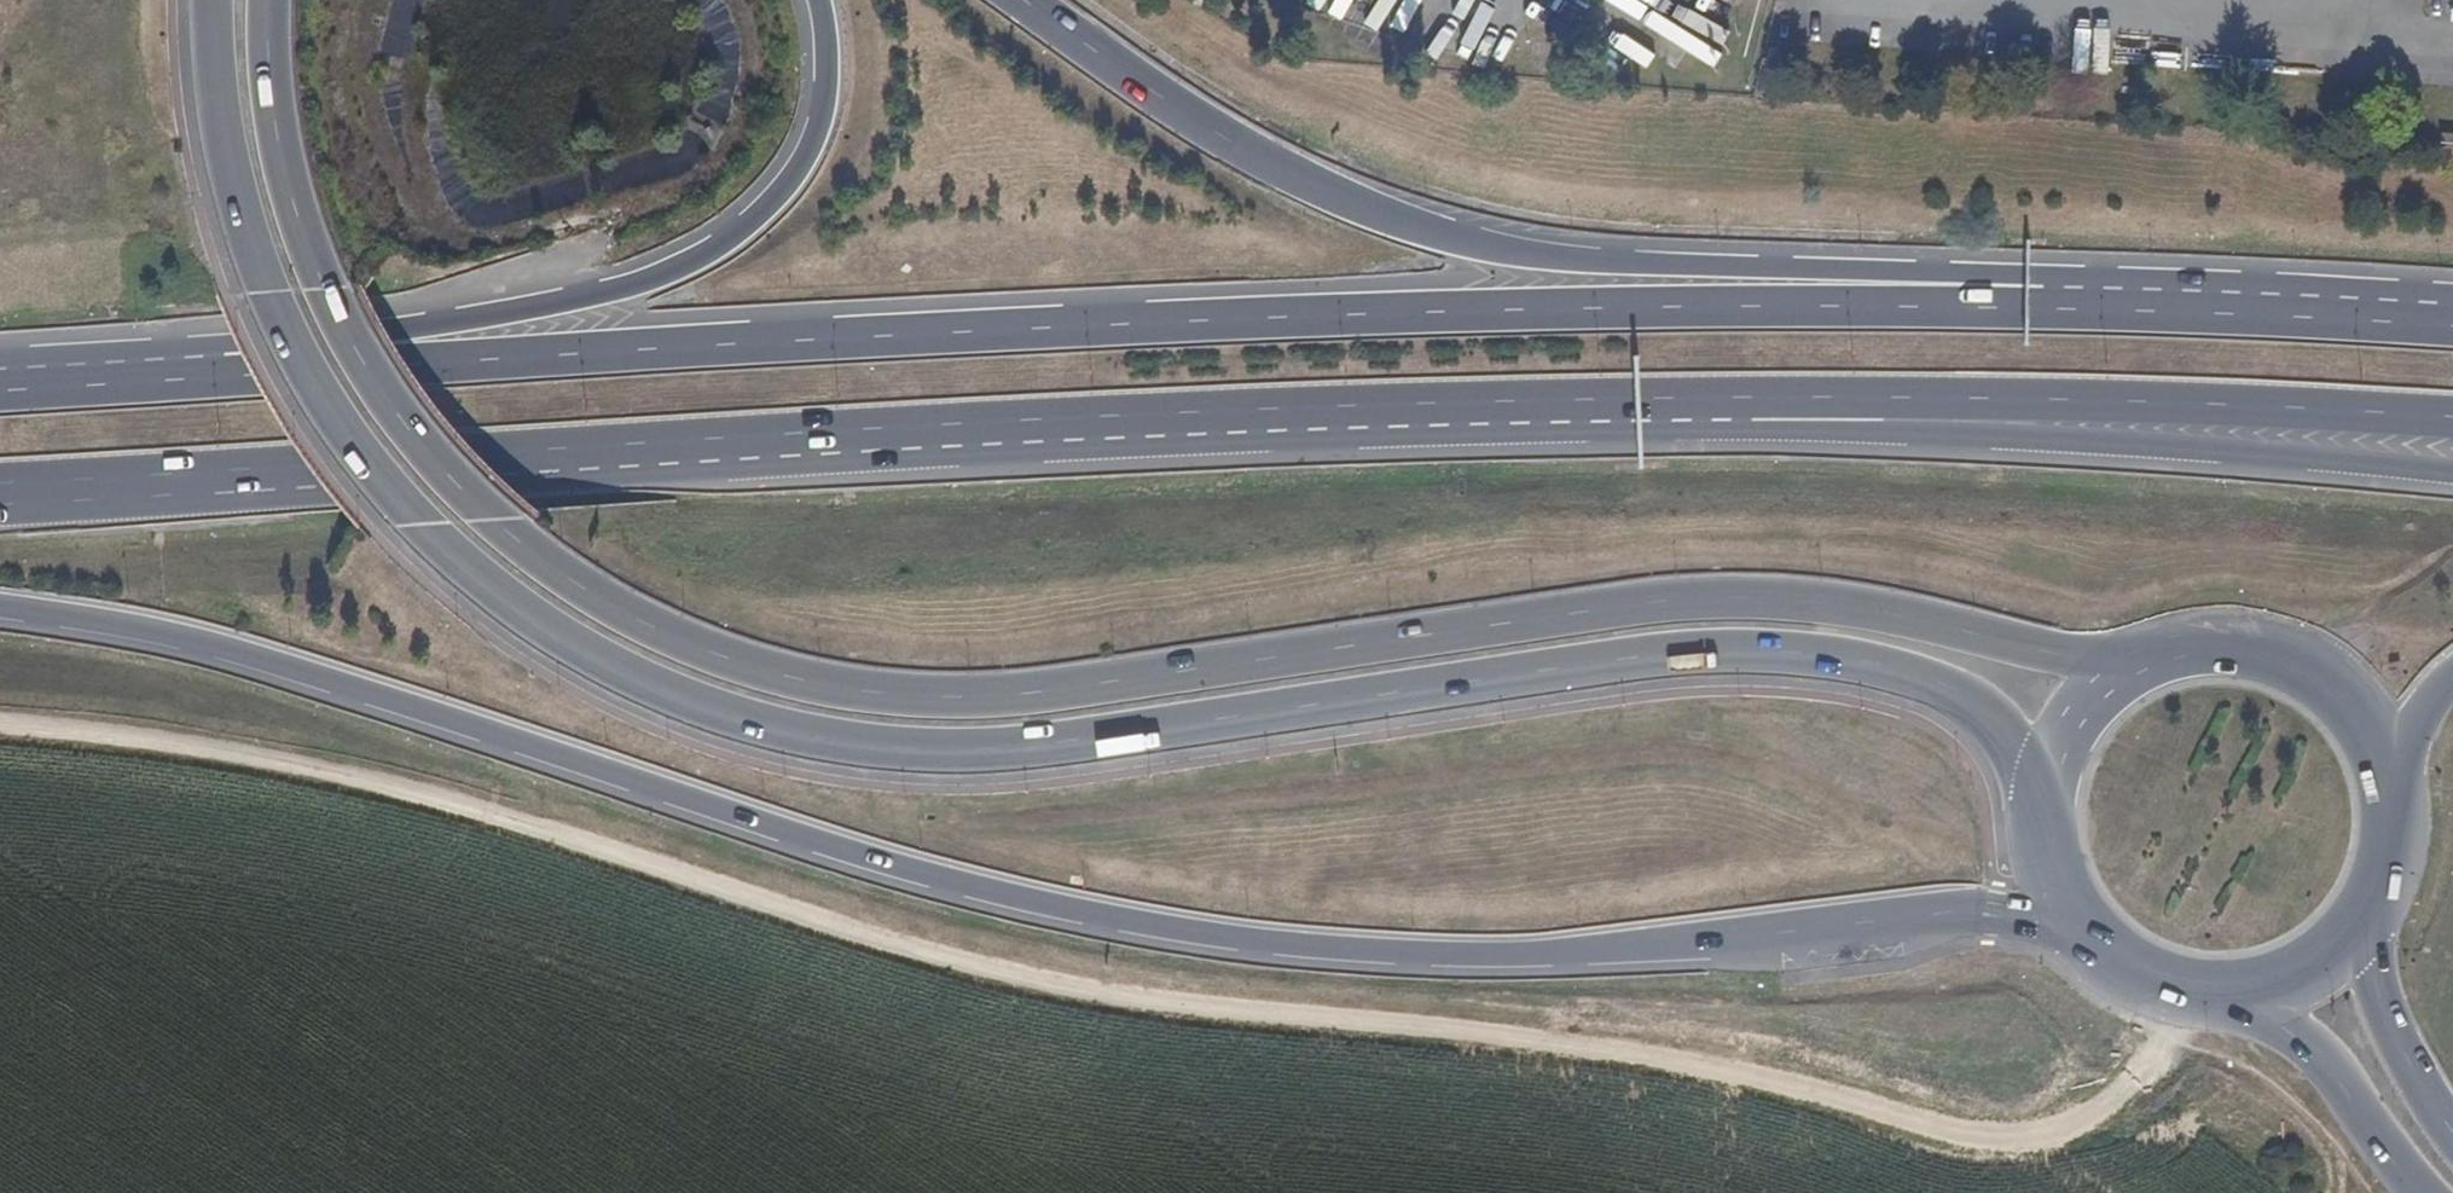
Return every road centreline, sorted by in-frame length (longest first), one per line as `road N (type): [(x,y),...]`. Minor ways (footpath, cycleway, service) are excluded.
road 1 (primary): [(211,0),(215,95),(248,234),(272,299),(355,449),(398,506),(468,573),(590,661),(666,696),(820,740),(980,752),(1633,663),(1785,656),(1865,668),(1974,706),(2044,800)]
road 2 (track): [(2177,994),(2103,1109),(2024,1134),(1912,1127),(1565,1043),(1225,1008),(977,968),(375,781),(157,740),(0,726)]
road 3 (primary): [(2135,667),(2077,661),(1901,619),(1745,601),(1666,605),(1037,694),(955,699),(795,681),(720,660),(580,593),(495,527),(411,434),(359,356),(298,216),(273,114),(269,0)]
road 4 (trunk): [(0,611),(243,650),(982,894),(1264,947),(1540,953),(1957,913),(2044,924),(2086,938)]
road 5 (trunk): [(2051,293),(1861,307),(1240,319),(294,374),(227,371)]
road 6 (trunk): [(0,495),(669,454),(1758,409)]
road 7 (trunk): [(2051,293),(1979,272),(1605,265),(1444,233),(1367,210),(1223,138),(1023,0)]
road 8 (trunk): [(816,0),(825,96),(804,155),(742,230),(677,273),(585,300),(280,345),(227,371)]
road 9 (trunk): [(1758,409),(1801,434),(2452,476)]
road 10 (trunk): [(1758,409),(2179,404),(2452,419)]
road 11 (trunk): [(2452,313),(2051,293)]
road 12 (primary): [(2391,777),(2352,705),(2286,658),(2198,647),(2135,667)]
road 13 (primary): [(2231,999),(2330,1069),(2418,1192)]
road 14 (primary): [(2452,1137),(2415,1084),(2385,1016),(2372,973),(2372,913)]
road 15 (trunk): [(227,371),(0,383)]
road 16 (primary): [(2231,999),(2301,979),(2341,951),(2372,913)]
road 17 (primary): [(2135,667),(2097,695),(2067,733),(2044,800)]
road 18 (primary): [(2086,938),(2151,985),(2231,999)]
road 19 (primary): [(2044,800),(2049,868),(2086,938)]
road 20 (primary): [(2372,913),(2395,847),(2391,777)]
road 21 (trunk): [(2391,777),(2426,705),(2452,674)]

